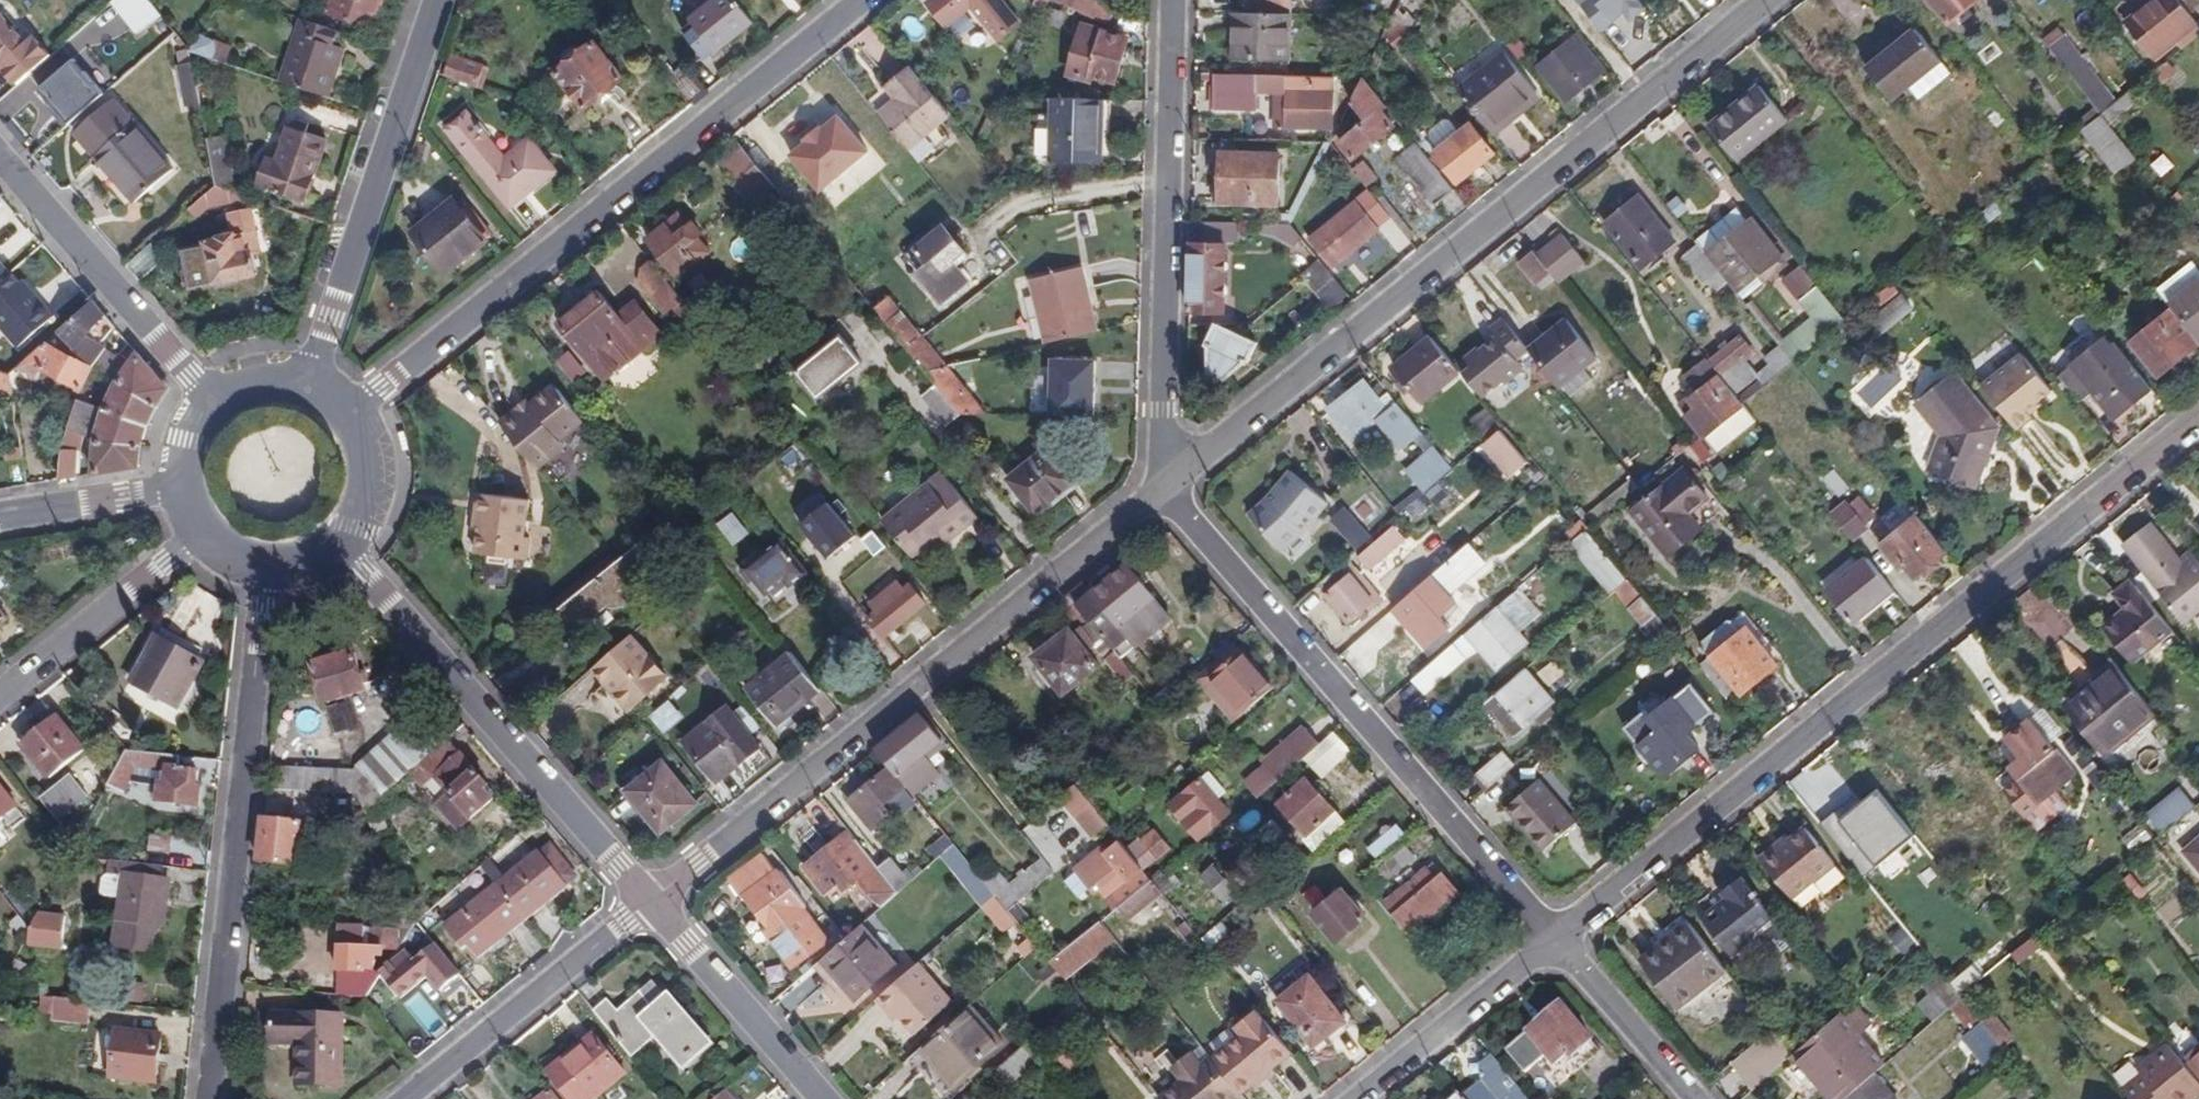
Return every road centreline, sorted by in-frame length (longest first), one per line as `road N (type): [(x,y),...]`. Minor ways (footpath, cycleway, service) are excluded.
road 1 (residential): [(1554,938),(2198,418)]
road 2 (residential): [(1161,491),(1796,0)]
road 3 (residential): [(345,418),(865,0)]
road 4 (residential): [(652,902),(1161,491)]
road 5 (residential): [(1554,938),(1161,491)]
road 6 (residential): [(210,1098),(266,568)]
road 7 (residential): [(1161,491),(1173,0)]
road 8 (residential): [(332,547),(361,569),(652,902)]
road 9 (residential): [(436,0),(317,357),(295,386)]
road 10 (residential): [(0,158),(211,400)]
road 11 (residential): [(407,1098),(652,902)]
road 12 (residential): [(652,902),(822,1098)]
road 13 (residential): [(0,698),(198,533)]
road 14 (residential): [(1357,1098),(1554,938)]
road 15 (residential): [(1691,1098),(1554,938)]
road 16 (residential): [(179,486),(0,515)]
road 17 (residential): [(332,547),(362,500),(365,471),(345,418)]

